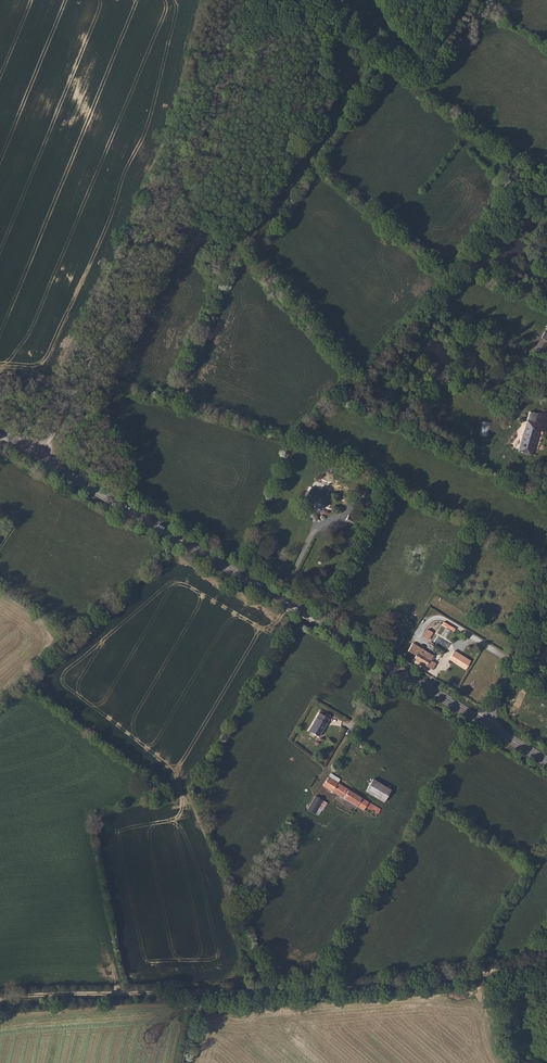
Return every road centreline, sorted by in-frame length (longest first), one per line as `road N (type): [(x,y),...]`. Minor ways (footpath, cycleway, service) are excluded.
road 1 (secondary): [(0,437),(485,726)]
road 2 (track): [(197,989),(409,982),(546,963)]
road 3 (track): [(389,667),(283,838)]
road 4 (track): [(0,997),(197,989)]
road 5 (unclassified): [(485,726),(546,572)]

